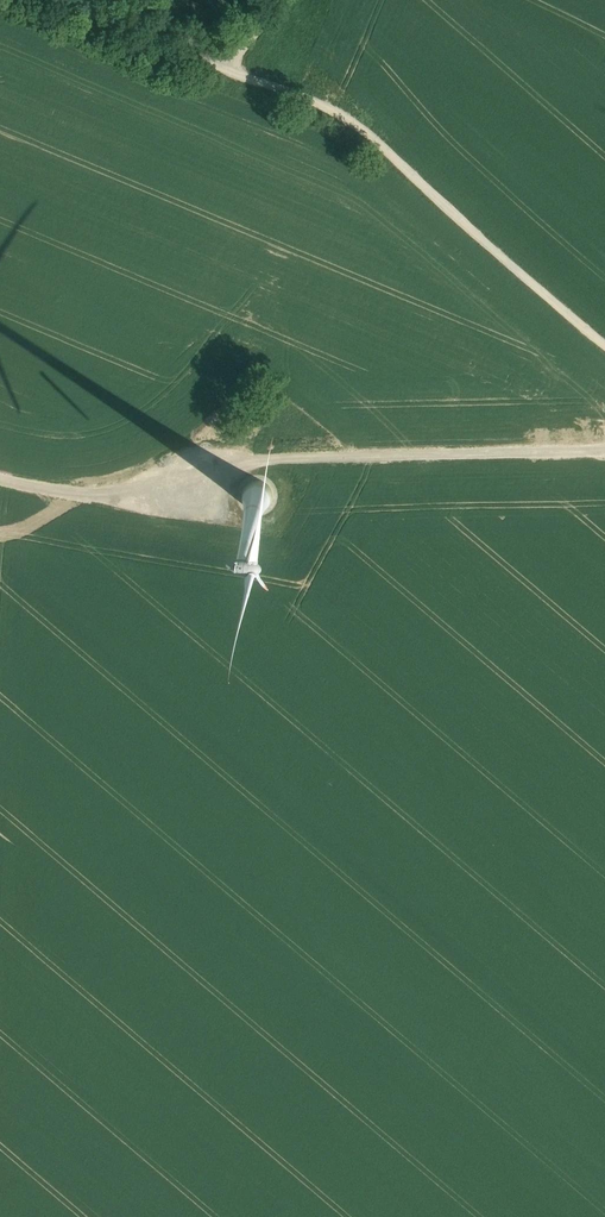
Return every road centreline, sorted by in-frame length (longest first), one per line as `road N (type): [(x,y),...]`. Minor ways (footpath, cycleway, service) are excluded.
road 1 (track): [(219,66),(340,119),(604,344)]
road 2 (unclassified): [(66,0),(219,66),(278,0)]
road 3 (track): [(0,476),(227,520)]

